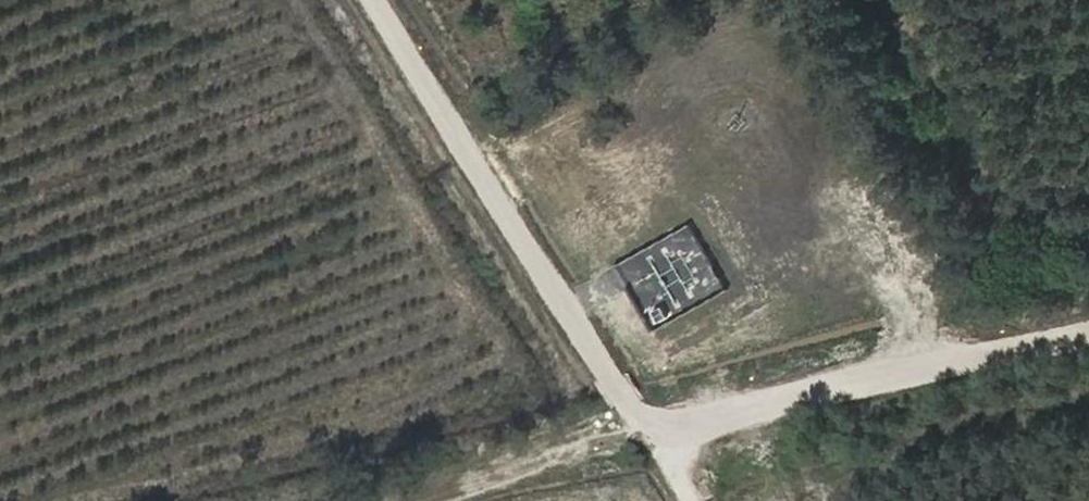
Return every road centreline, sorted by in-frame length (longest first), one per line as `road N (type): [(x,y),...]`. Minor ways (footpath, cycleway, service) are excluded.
road 1 (track): [(373,0),(633,410),(659,430)]
road 2 (track): [(1088,338),(659,430)]
road 3 (track): [(689,495),(618,484),(585,463),(538,456),(398,500)]

